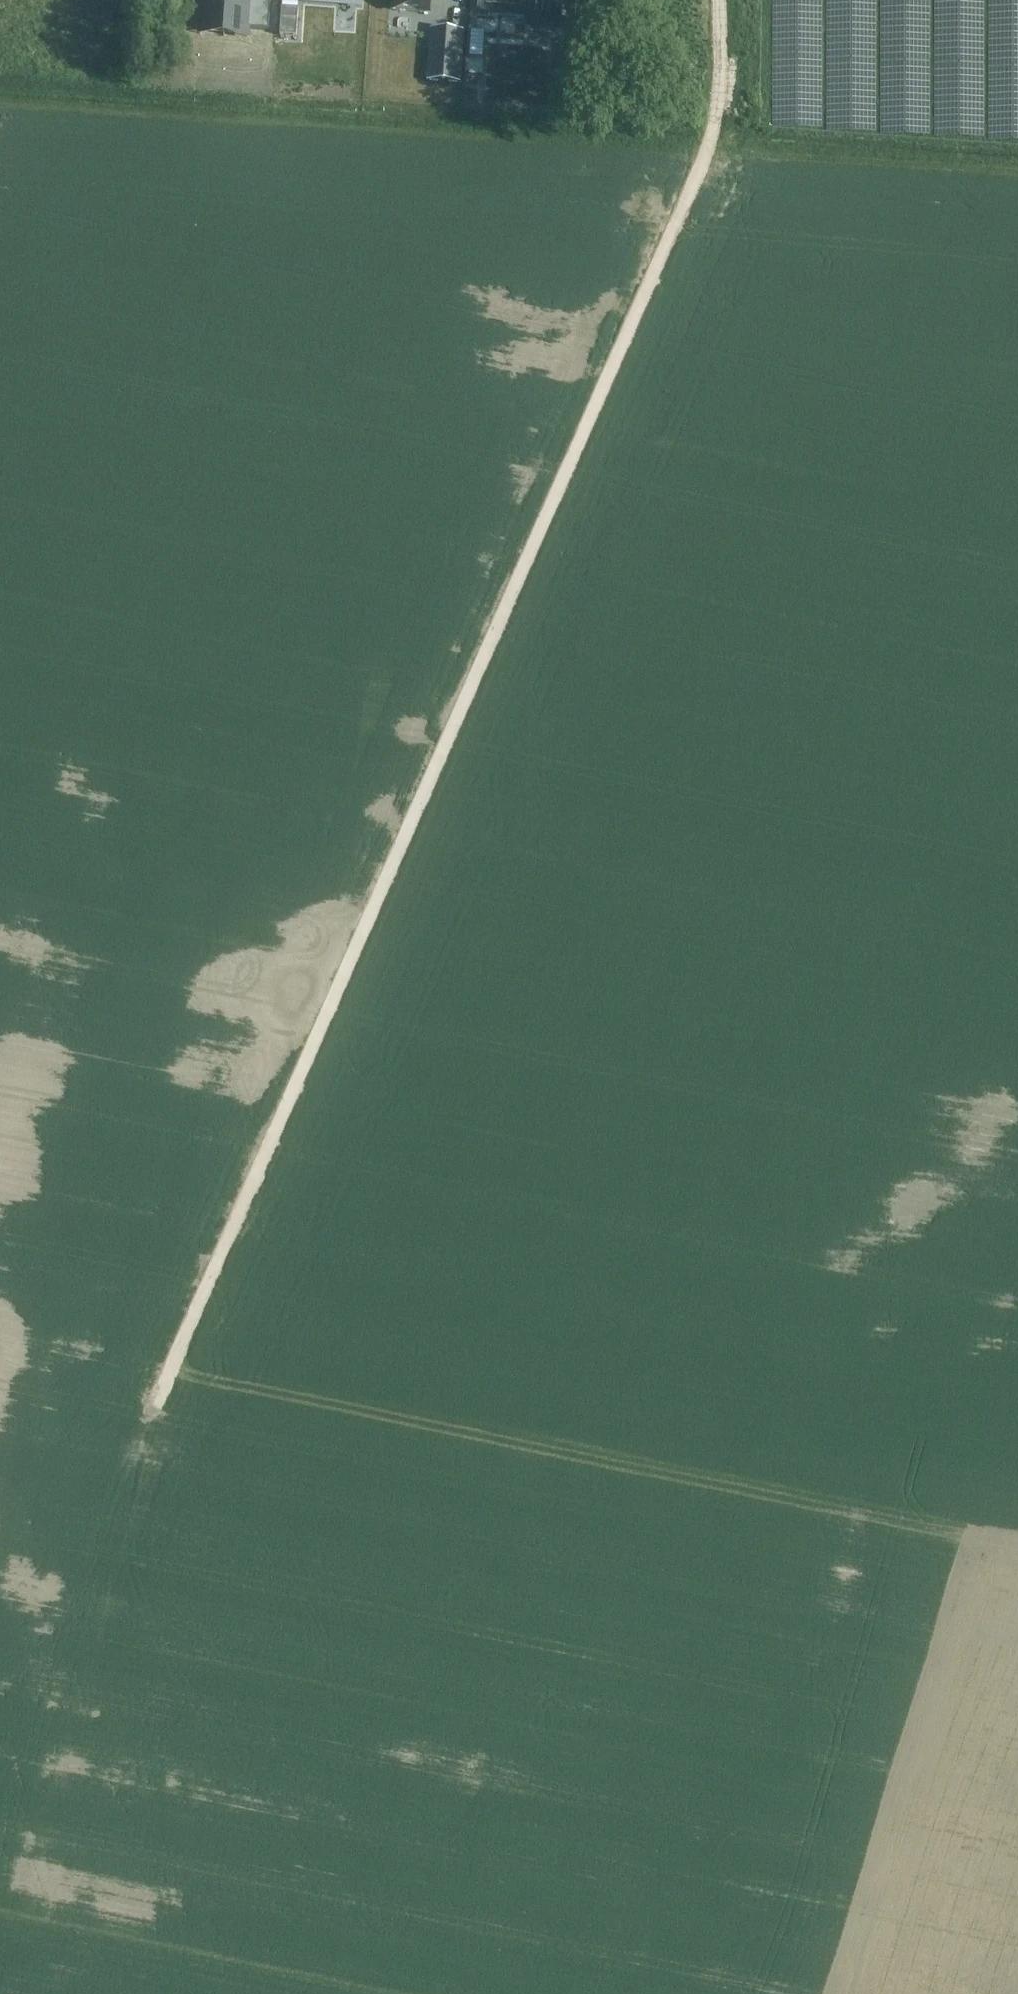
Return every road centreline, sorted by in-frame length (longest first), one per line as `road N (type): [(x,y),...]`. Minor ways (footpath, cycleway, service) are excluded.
road 1 (track): [(719,0),(723,84),(711,137),(154,1413)]

